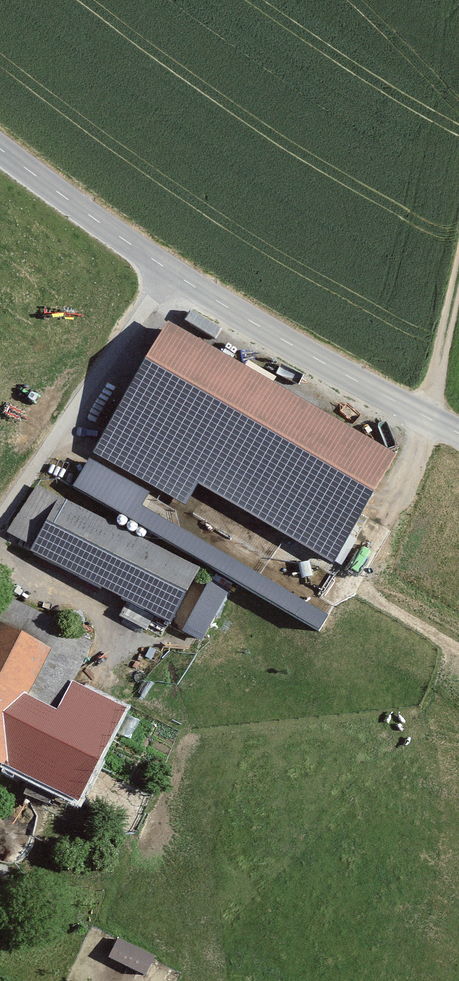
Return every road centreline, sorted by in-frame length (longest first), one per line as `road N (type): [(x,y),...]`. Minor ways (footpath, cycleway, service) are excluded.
road 1 (tertiary): [(458,427),(263,333),(164,269)]
road 2 (residential): [(0,519),(164,269)]
road 3 (tertiary): [(164,269),(0,151)]
road 4 (track): [(425,410),(458,232)]

